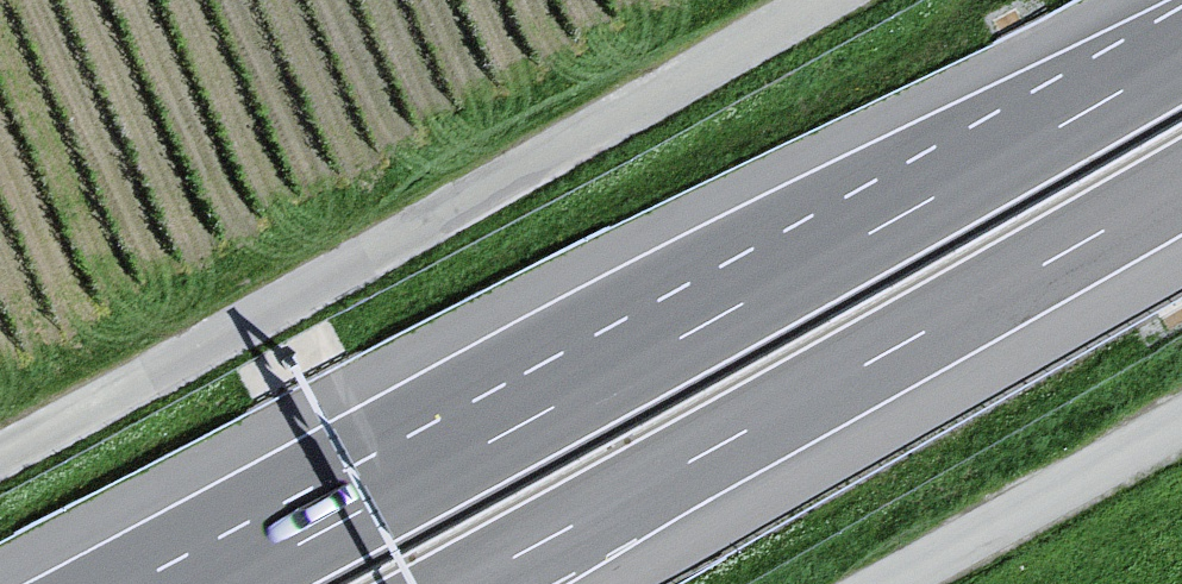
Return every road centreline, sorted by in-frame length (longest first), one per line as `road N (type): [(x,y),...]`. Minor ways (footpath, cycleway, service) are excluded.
road 1 (motorway): [(1181,53),(216,583)]
road 2 (unclassified): [(0,456),(821,0)]
road 3 (motorway): [(472,583),(1181,191)]
road 4 (unclassified): [(1181,420),(882,583)]

